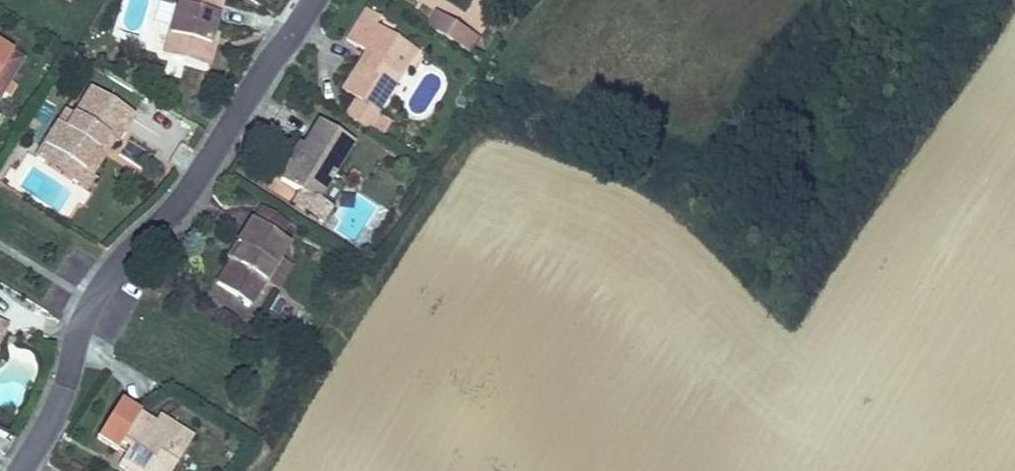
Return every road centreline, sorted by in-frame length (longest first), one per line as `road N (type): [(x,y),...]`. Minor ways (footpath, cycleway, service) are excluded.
road 1 (residential): [(312,0),(195,179),(91,302),(66,390),(18,470)]

